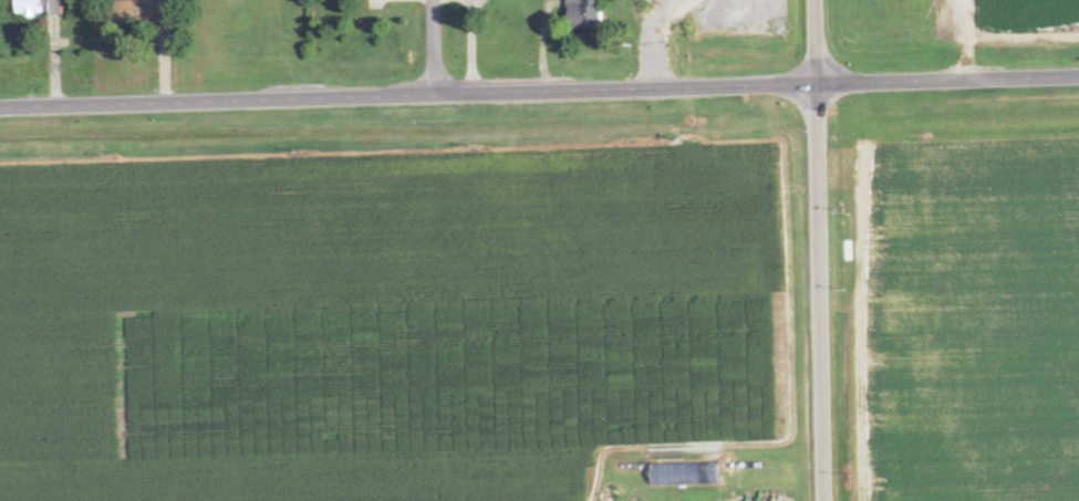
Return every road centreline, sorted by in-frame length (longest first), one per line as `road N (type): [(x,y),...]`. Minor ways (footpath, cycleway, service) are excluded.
road 1 (tertiary): [(0,102),(885,81)]
road 2 (tertiary): [(823,500),(812,0)]
road 3 (tertiary): [(885,81),(1078,72)]

